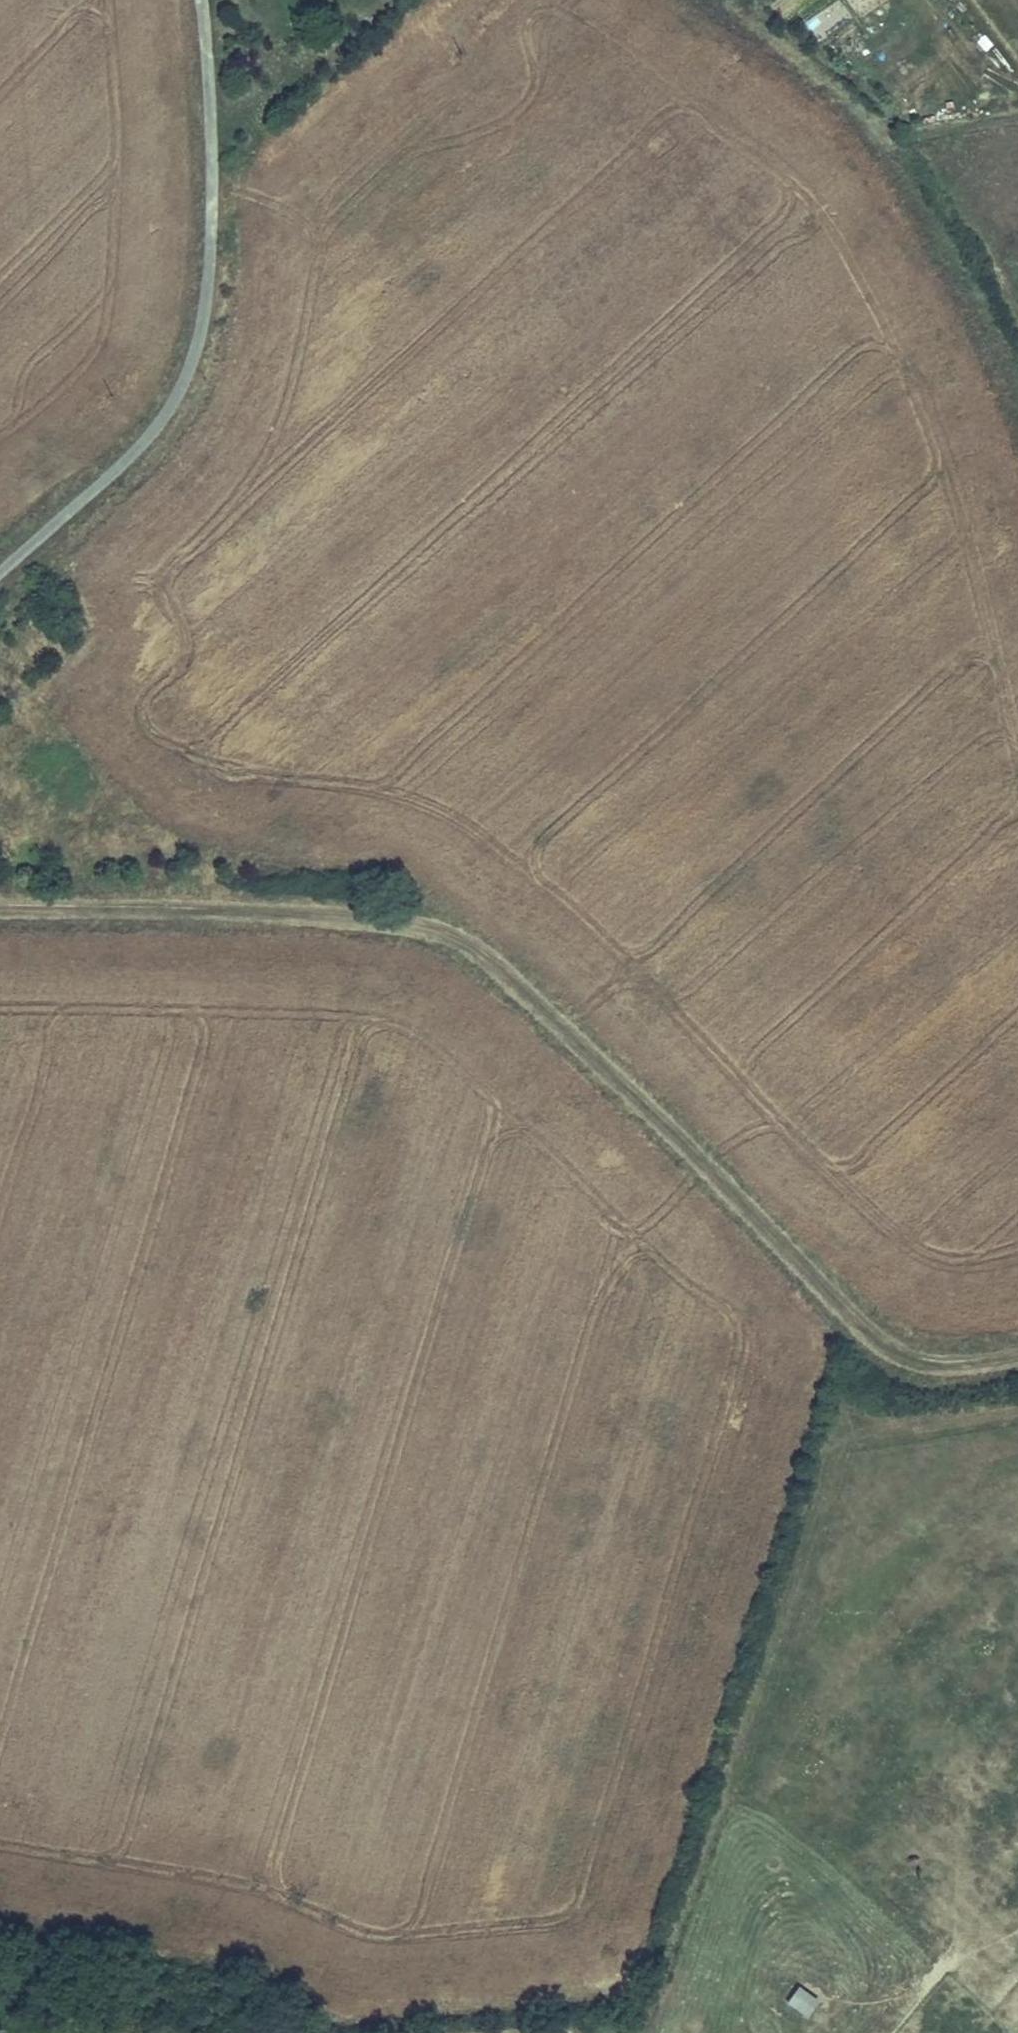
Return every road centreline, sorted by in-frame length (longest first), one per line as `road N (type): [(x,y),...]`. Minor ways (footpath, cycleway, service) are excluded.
road 1 (track): [(1017,1356),(975,1365),(910,1358),(854,1324),(476,952),(410,920),(0,910)]
road 2 (unclassified): [(200,0),(209,274),(192,369),(136,447),(0,568)]

